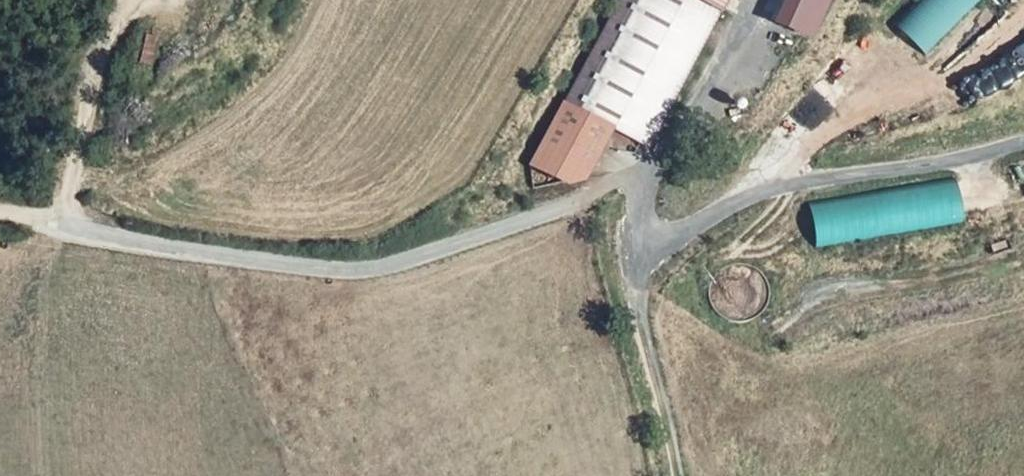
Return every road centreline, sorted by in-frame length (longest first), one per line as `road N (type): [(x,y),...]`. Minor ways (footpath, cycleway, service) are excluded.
road 1 (residential): [(1023,144),(769,191),(656,238),(646,229),(640,182),(624,183),(528,223),(368,268),(240,265),(63,232)]
road 2 (track): [(120,0),(63,232),(0,218)]
road 3 (track): [(680,475),(635,303),(640,254),(656,238)]

